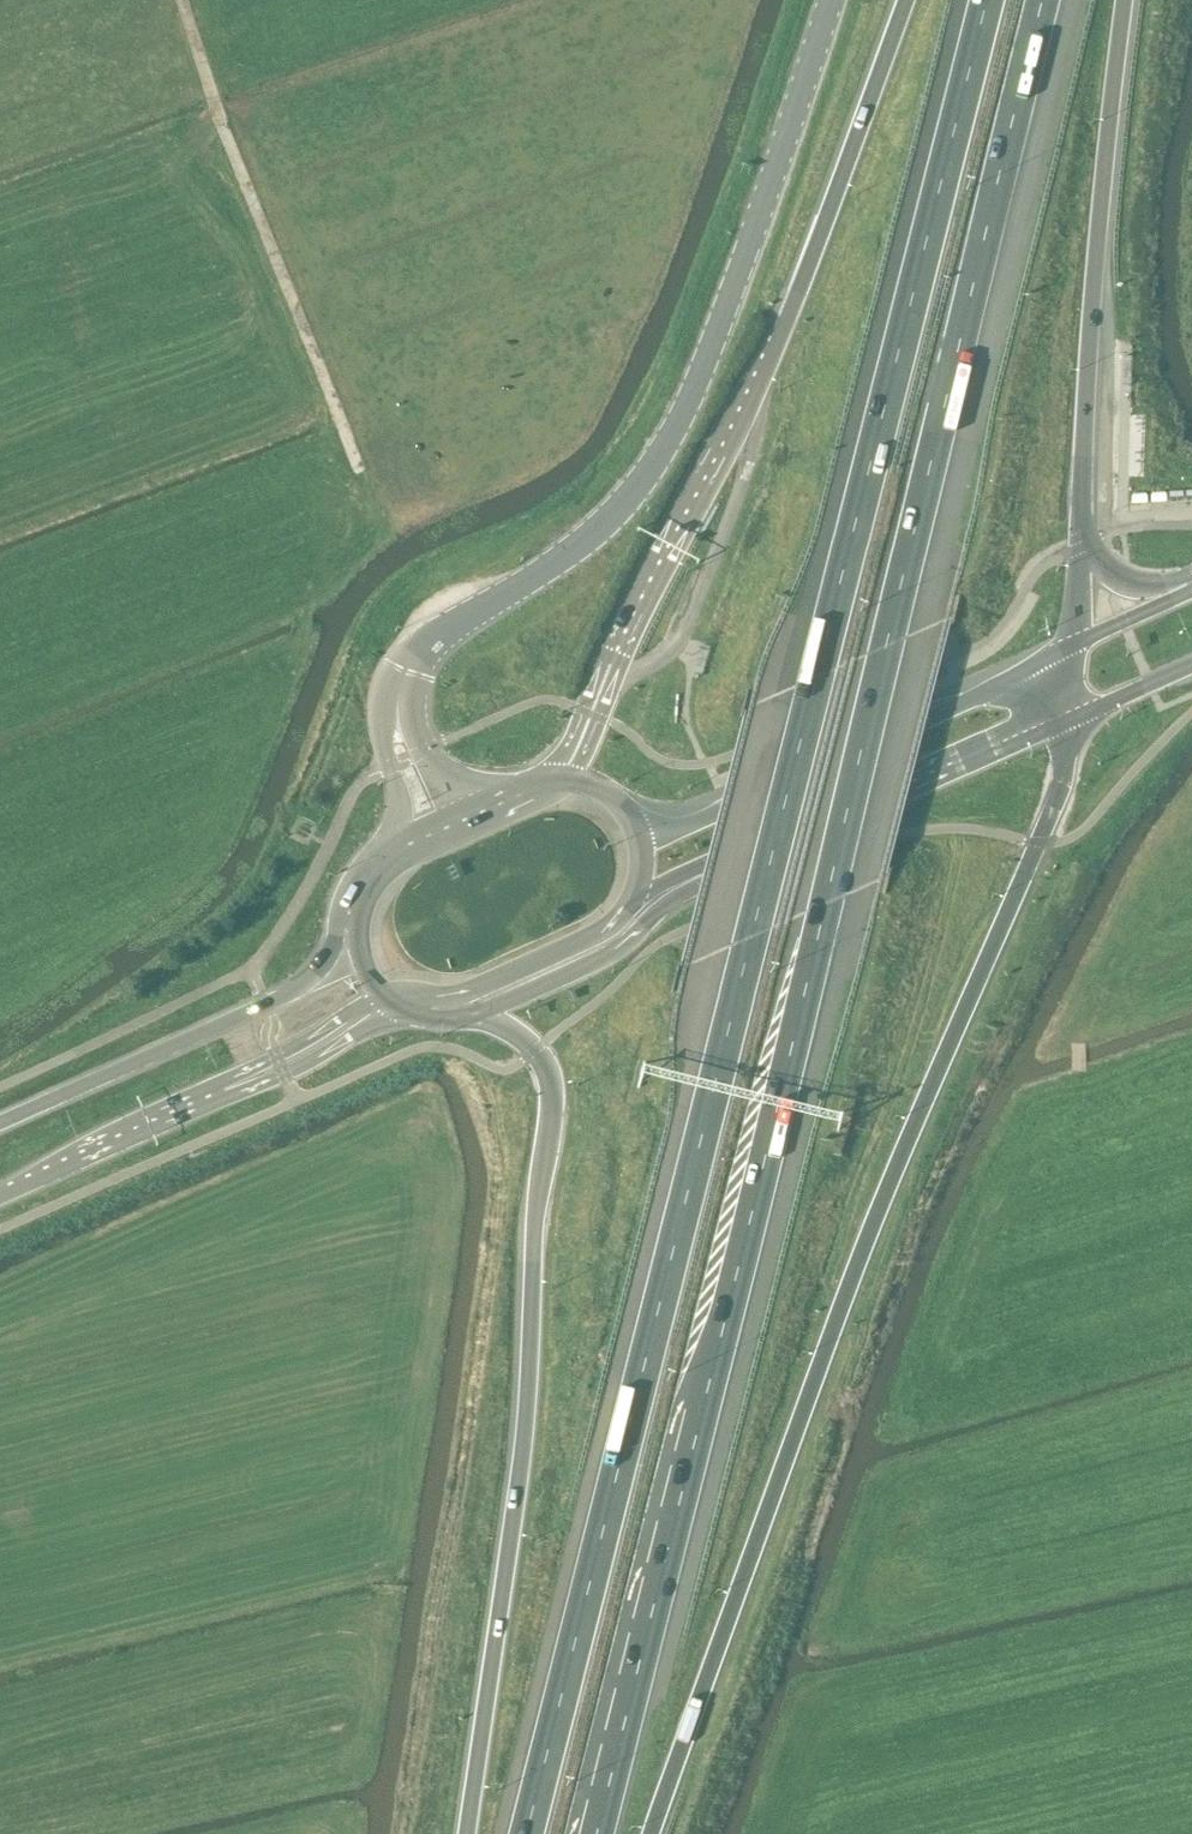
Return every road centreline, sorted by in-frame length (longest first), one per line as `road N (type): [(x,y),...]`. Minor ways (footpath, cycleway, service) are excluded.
road 1 (motorway): [(986,0),(526,1833)]
road 2 (motorway): [(592,1833),(1042,0)]
road 3 (motorway): [(651,1833),(891,1172),(1066,775),(1074,718)]
road 4 (motorway): [(482,1011),(548,1070),(565,1161),(467,1833)]
road 5 (motorway): [(905,0),(809,270),(758,387),(677,530),(556,779)]
road 6 (motorway): [(703,1833),(744,1729),(848,1546),(928,1432),(1013,1335),(1191,1177)]
road 7 (tertiary): [(831,0),(747,255),(676,429),(641,486),(596,533),(430,643),(405,675)]
road 8 (motorway): [(1080,546),(1093,298),(1124,0)]
road 9 (track): [(180,0),(218,130),(351,468)]
road 10 (primary): [(1076,640),(955,708),(716,813),(640,829)]
road 11 (primary): [(353,913),(327,959),(298,985),(0,1125)]
road 12 (primary): [(700,875),(1074,718)]
road 13 (primary): [(382,996),(443,997),(485,985),(600,933),(631,900)]
road 14 (primary): [(482,1011),(602,960),(700,875)]
road 15 (primary): [(0,1195),(231,1089)]
road 16 (primary): [(231,1089),(268,1081),(398,1011)]
road 17 (primary): [(231,1089),(382,996)]
road 18 (tertiary): [(405,675),(381,742),(402,846)]
road 19 (tertiary): [(457,821),(424,751),(405,675)]
road 20 (secondary): [(1074,718),(1191,665)]
road 21 (secondary): [(1191,588),(1076,640)]
road 22 (motorway): [(1191,585),(1131,584),(1080,546)]

